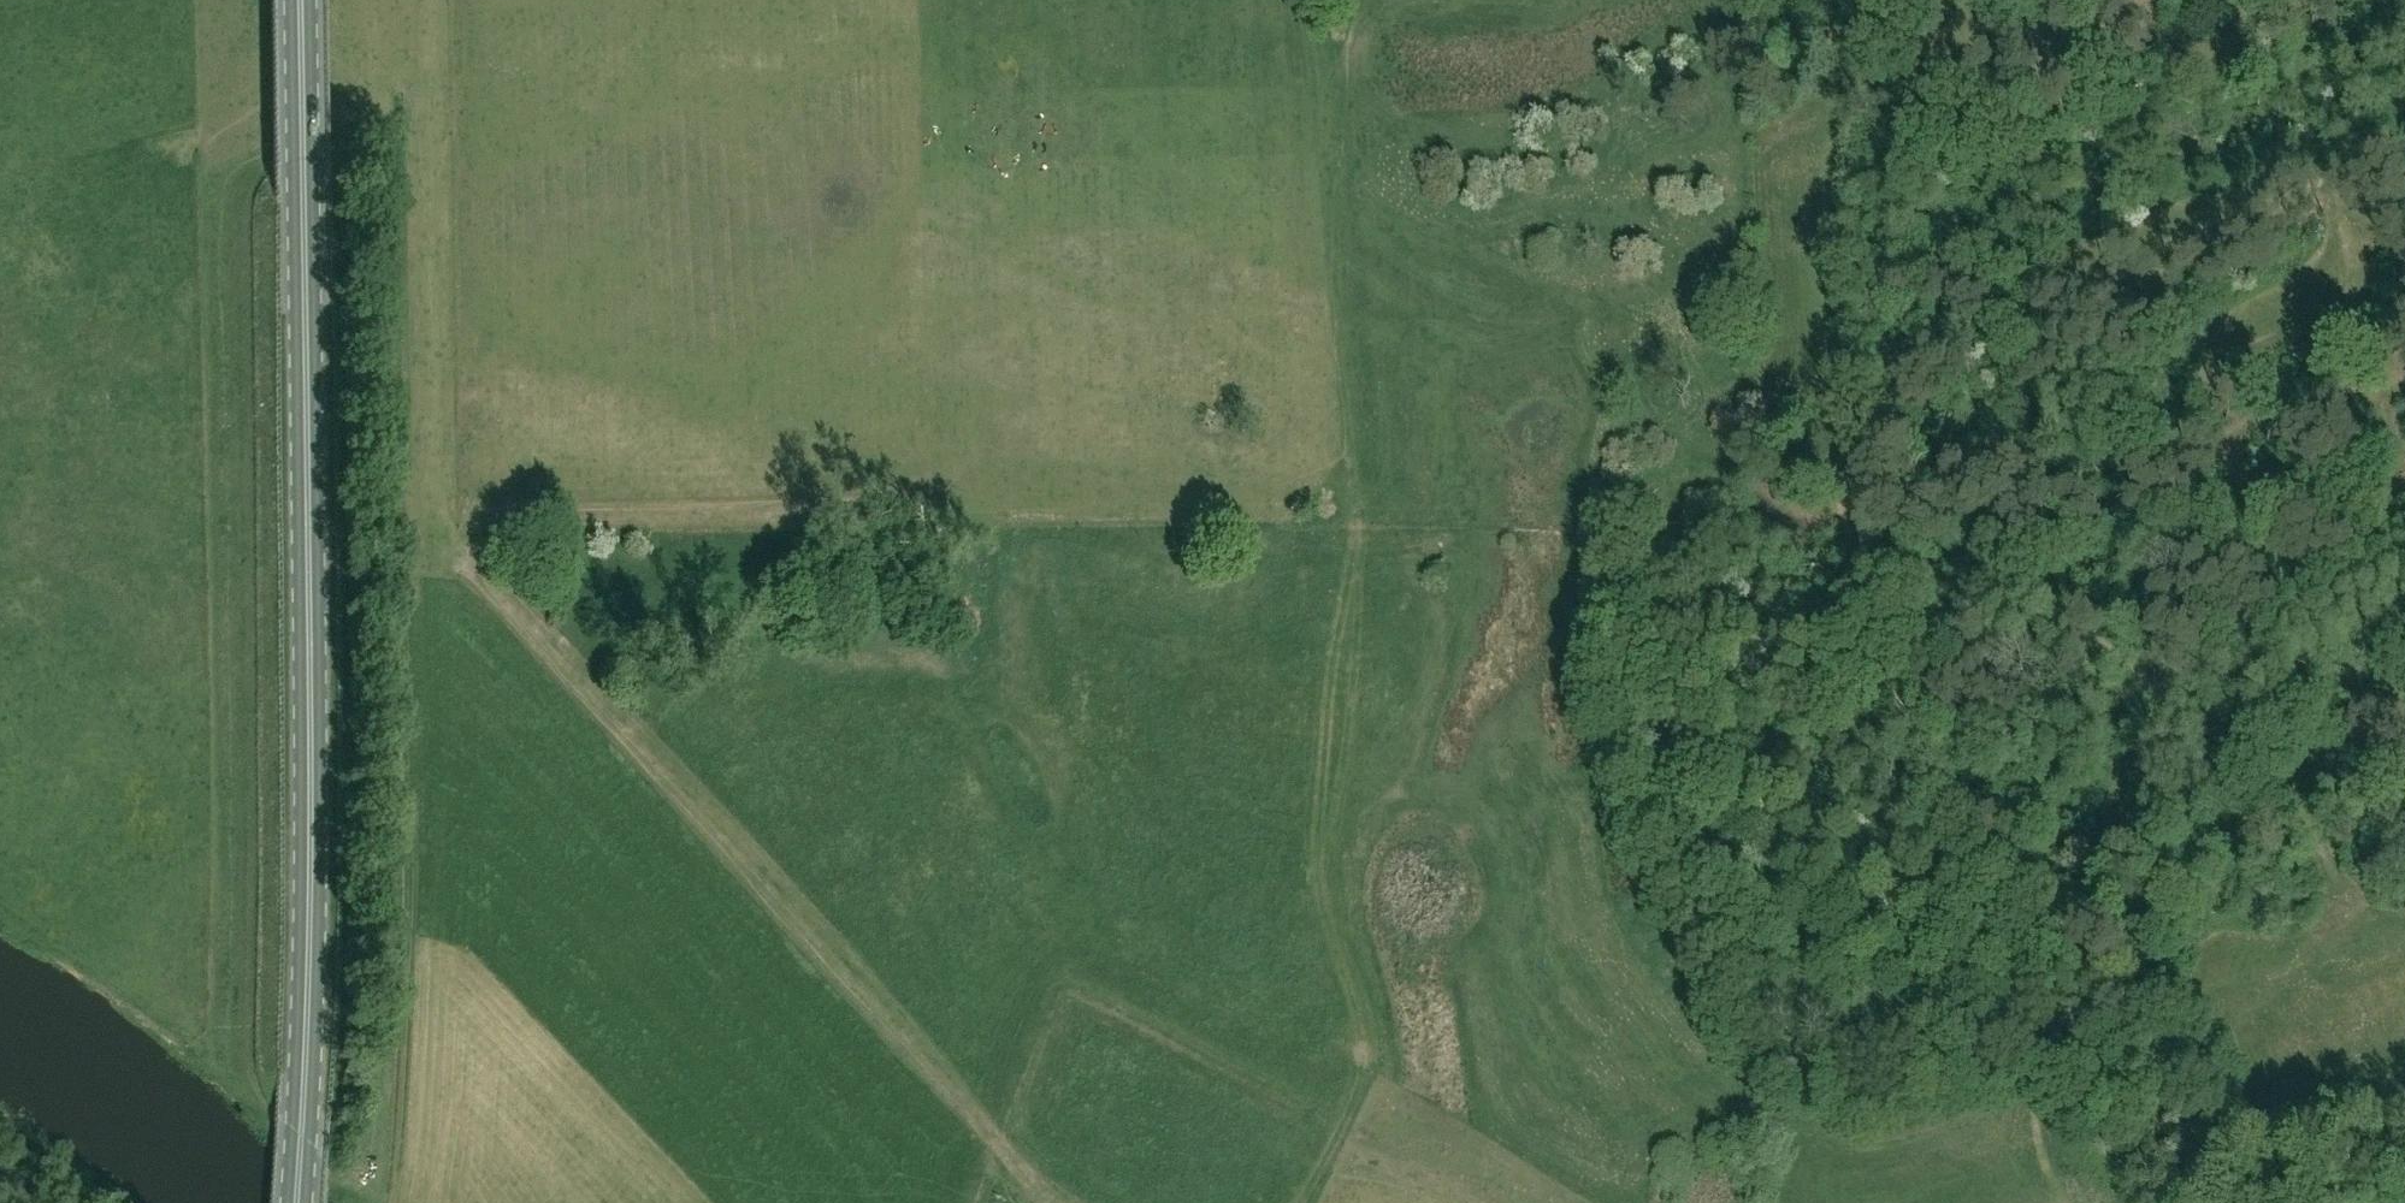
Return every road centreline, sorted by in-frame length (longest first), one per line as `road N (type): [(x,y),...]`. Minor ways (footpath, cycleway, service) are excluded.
road 1 (primary): [(298,1202),(314,899),(302,0)]
road 2 (track): [(2166,693),(2099,801),(2060,995),(2031,1053),(2023,1134),(2056,1202)]

